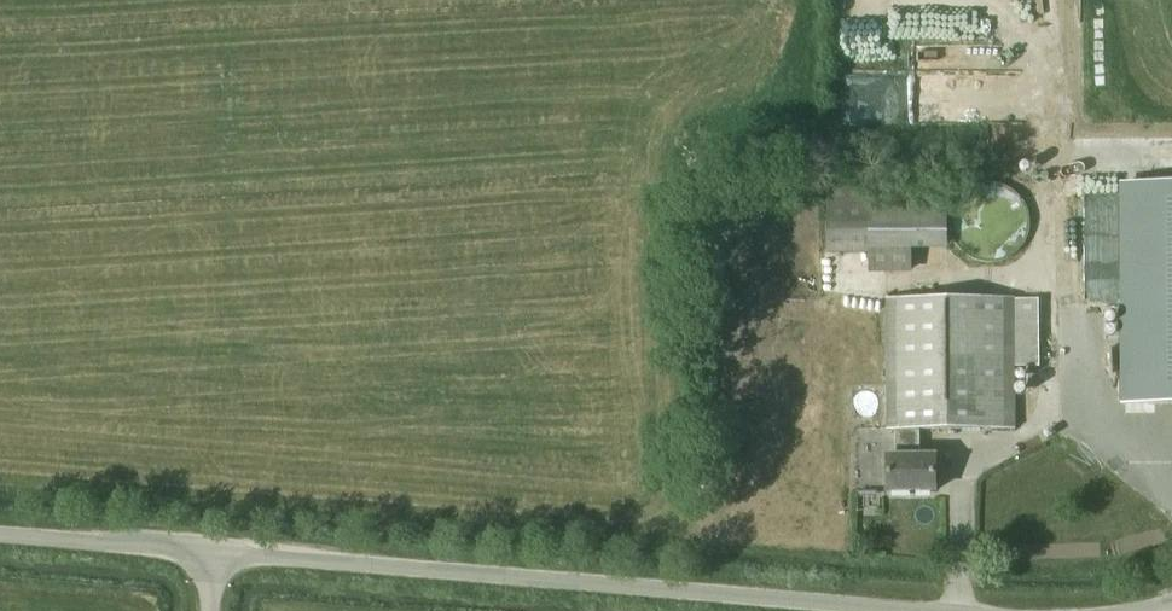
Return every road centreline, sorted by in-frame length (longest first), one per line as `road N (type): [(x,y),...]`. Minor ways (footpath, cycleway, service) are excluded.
road 1 (unclassified): [(209,554),(990,610)]
road 2 (unclassified): [(209,554),(0,537)]

